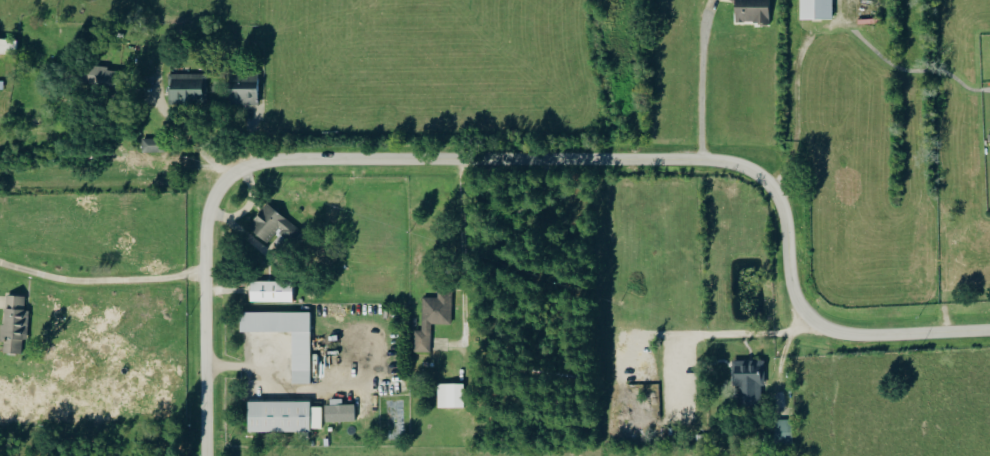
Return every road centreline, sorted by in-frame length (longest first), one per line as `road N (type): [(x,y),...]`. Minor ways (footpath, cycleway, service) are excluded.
road 1 (tertiary): [(210,455),(213,220),(234,176),(262,162),(748,164),(776,182),(791,209),(799,277),(823,320),(859,332),(989,327)]

